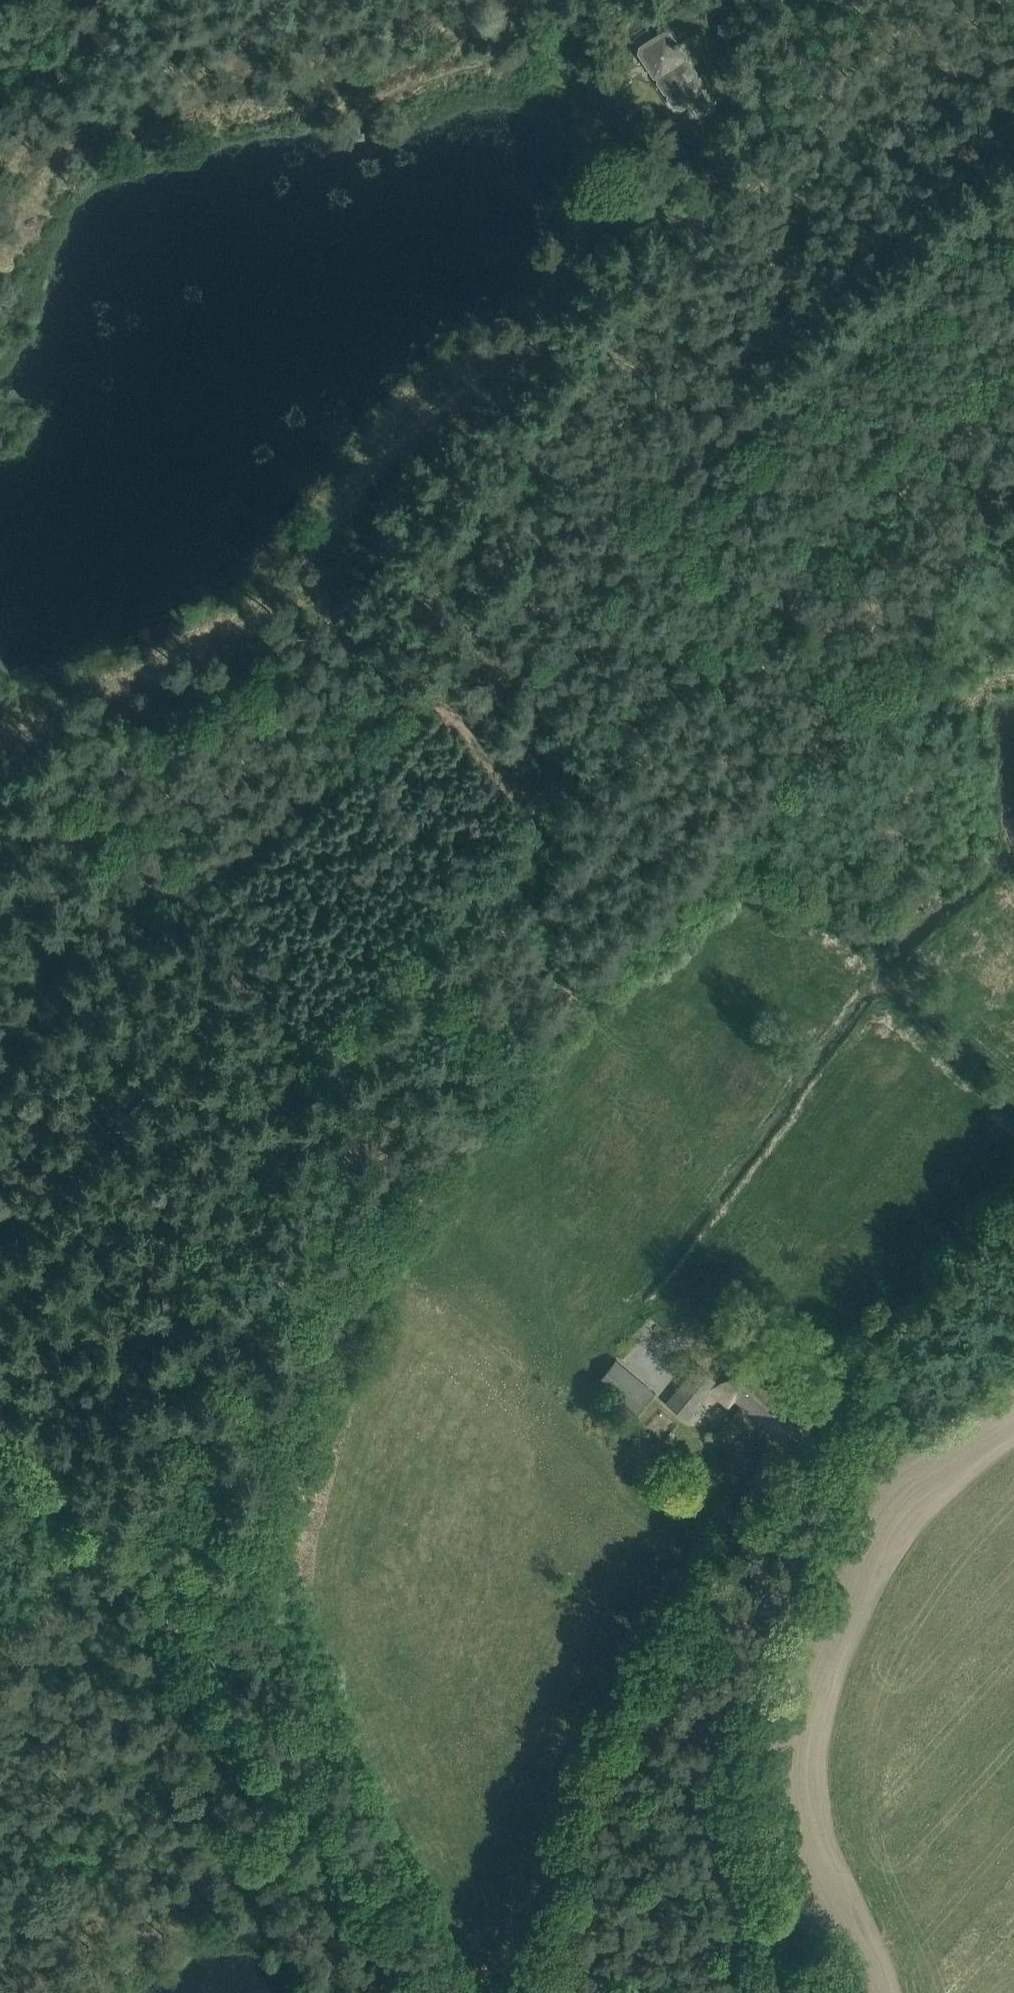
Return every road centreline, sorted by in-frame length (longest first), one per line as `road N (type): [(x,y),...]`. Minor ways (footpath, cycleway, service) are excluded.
road 1 (track): [(418,1992),(332,1825),(287,1756),(0,1412)]
road 2 (track): [(511,1992),(602,1721),(666,1612),(787,1463)]

